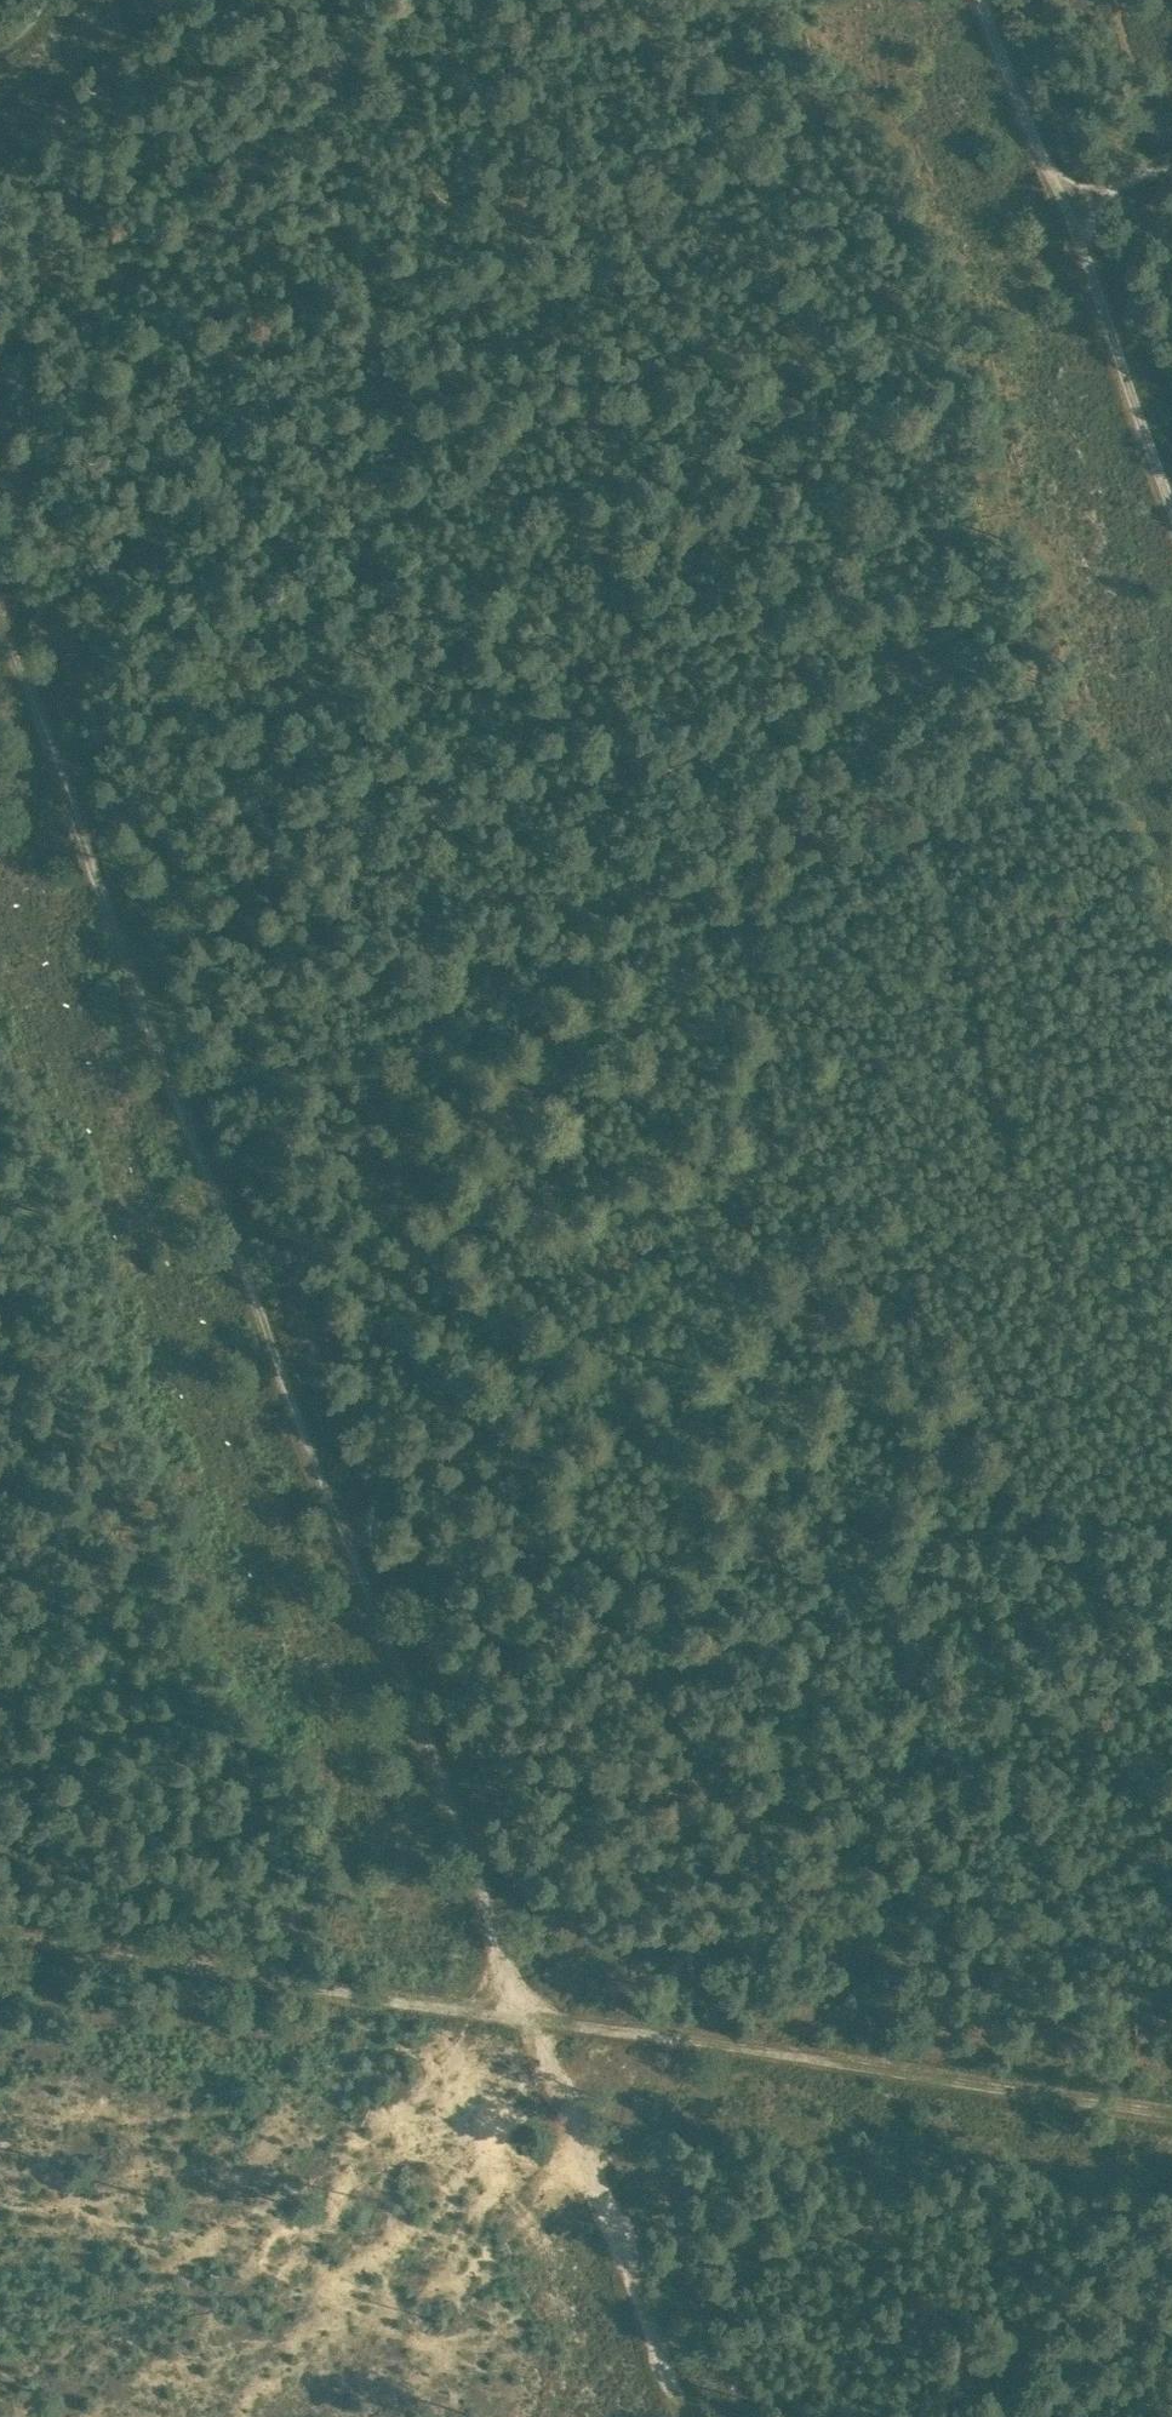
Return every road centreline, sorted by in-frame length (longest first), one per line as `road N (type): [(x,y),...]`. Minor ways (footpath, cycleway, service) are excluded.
road 1 (track): [(1171,2111),(0,1920)]
road 2 (track): [(1068,209),(1171,495)]
road 3 (track): [(978,0),(1068,209)]

